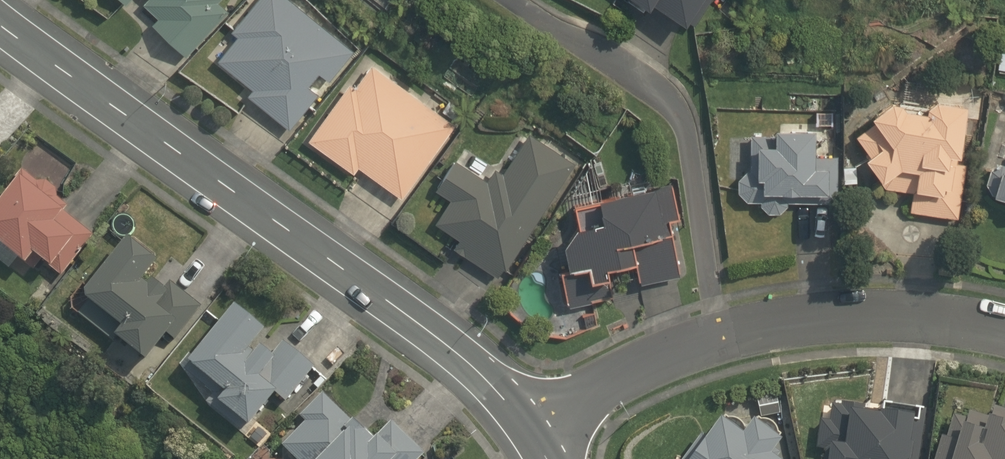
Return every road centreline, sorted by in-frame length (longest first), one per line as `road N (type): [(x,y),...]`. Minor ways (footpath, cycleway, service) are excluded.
road 1 (tertiary): [(0,22),(365,286),(534,425)]
road 2 (residential): [(534,425),(725,335),(877,316),(1004,332)]

